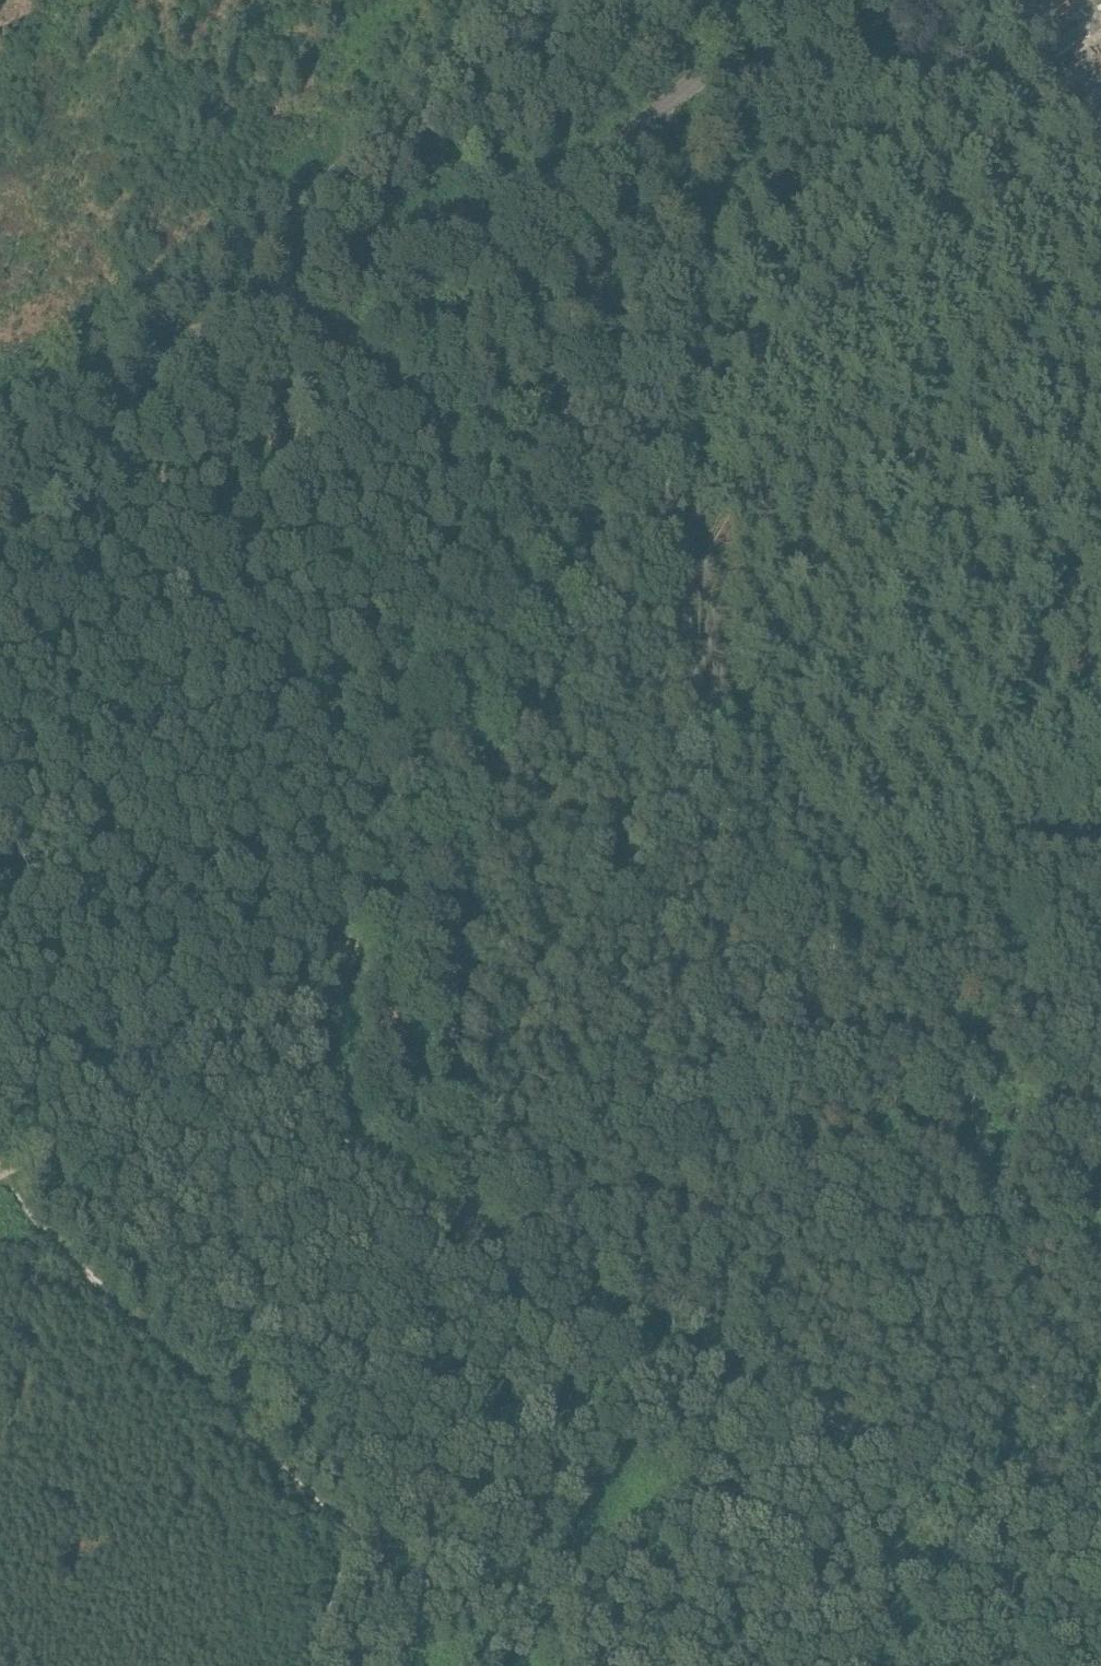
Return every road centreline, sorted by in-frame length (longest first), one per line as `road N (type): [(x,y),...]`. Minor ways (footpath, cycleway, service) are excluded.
road 1 (tertiary): [(0,415),(459,227),(569,172),(677,99),(786,0)]
road 2 (track): [(478,1236),(572,1299),(848,1422),(1100,1502)]
road 3 (track): [(0,1175),(136,1081),(203,1068),(294,1097),(478,1236)]
road 4 (track): [(308,1665),(336,1561),(414,1398),(432,1300),(478,1236)]

